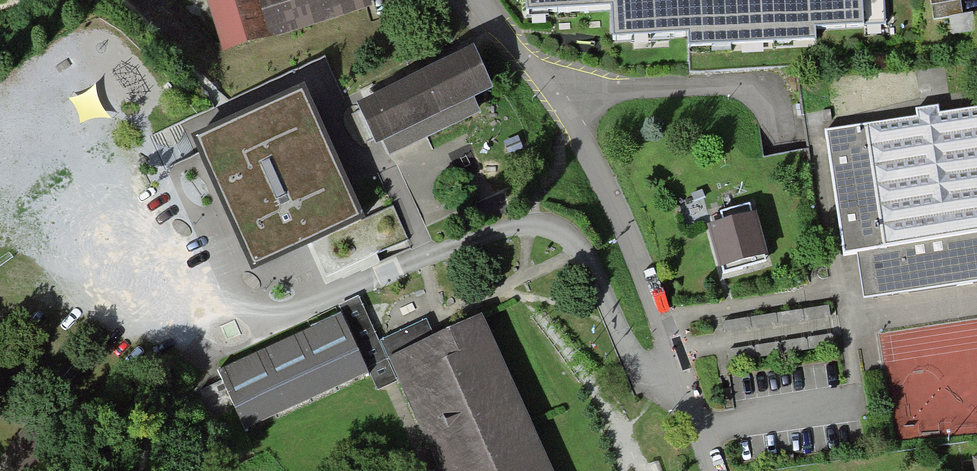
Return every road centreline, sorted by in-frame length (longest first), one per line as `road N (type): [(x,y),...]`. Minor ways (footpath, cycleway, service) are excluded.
road 1 (residential): [(712,470),(605,190),(478,0)]

